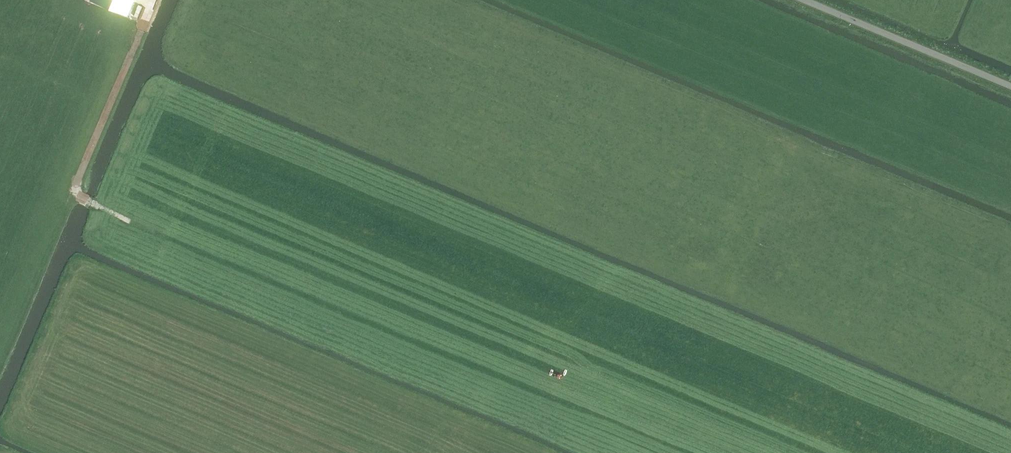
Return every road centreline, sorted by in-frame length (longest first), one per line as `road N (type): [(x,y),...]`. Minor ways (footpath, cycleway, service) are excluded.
road 1 (track): [(169,237),(78,195),(156,0)]
road 2 (unclassified): [(1010,86),(803,0)]

